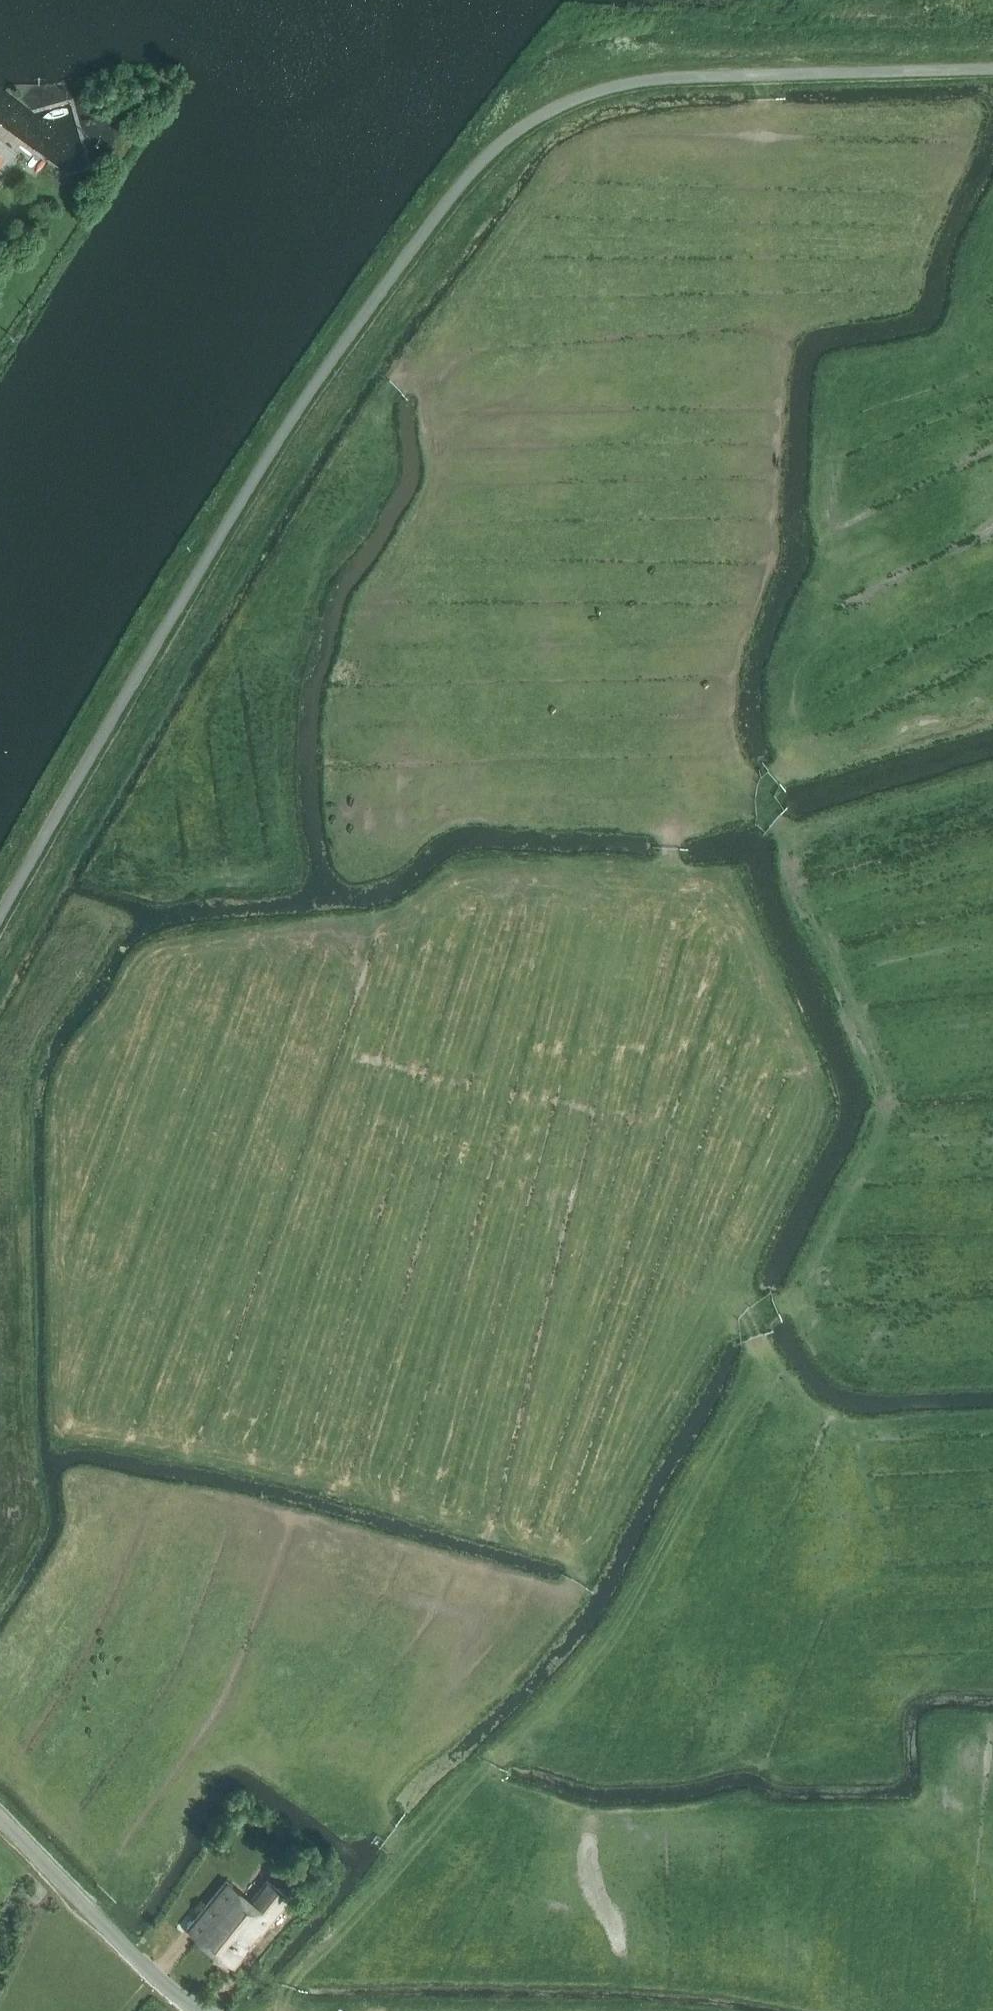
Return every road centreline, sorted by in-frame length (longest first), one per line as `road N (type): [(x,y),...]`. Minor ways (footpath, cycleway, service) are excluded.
road 1 (unclassified): [(0,917),(329,366),(422,233),(499,143),(572,100),(630,83),(992,68)]
road 2 (unclassified): [(0,1816),(155,1975),(205,2010)]

